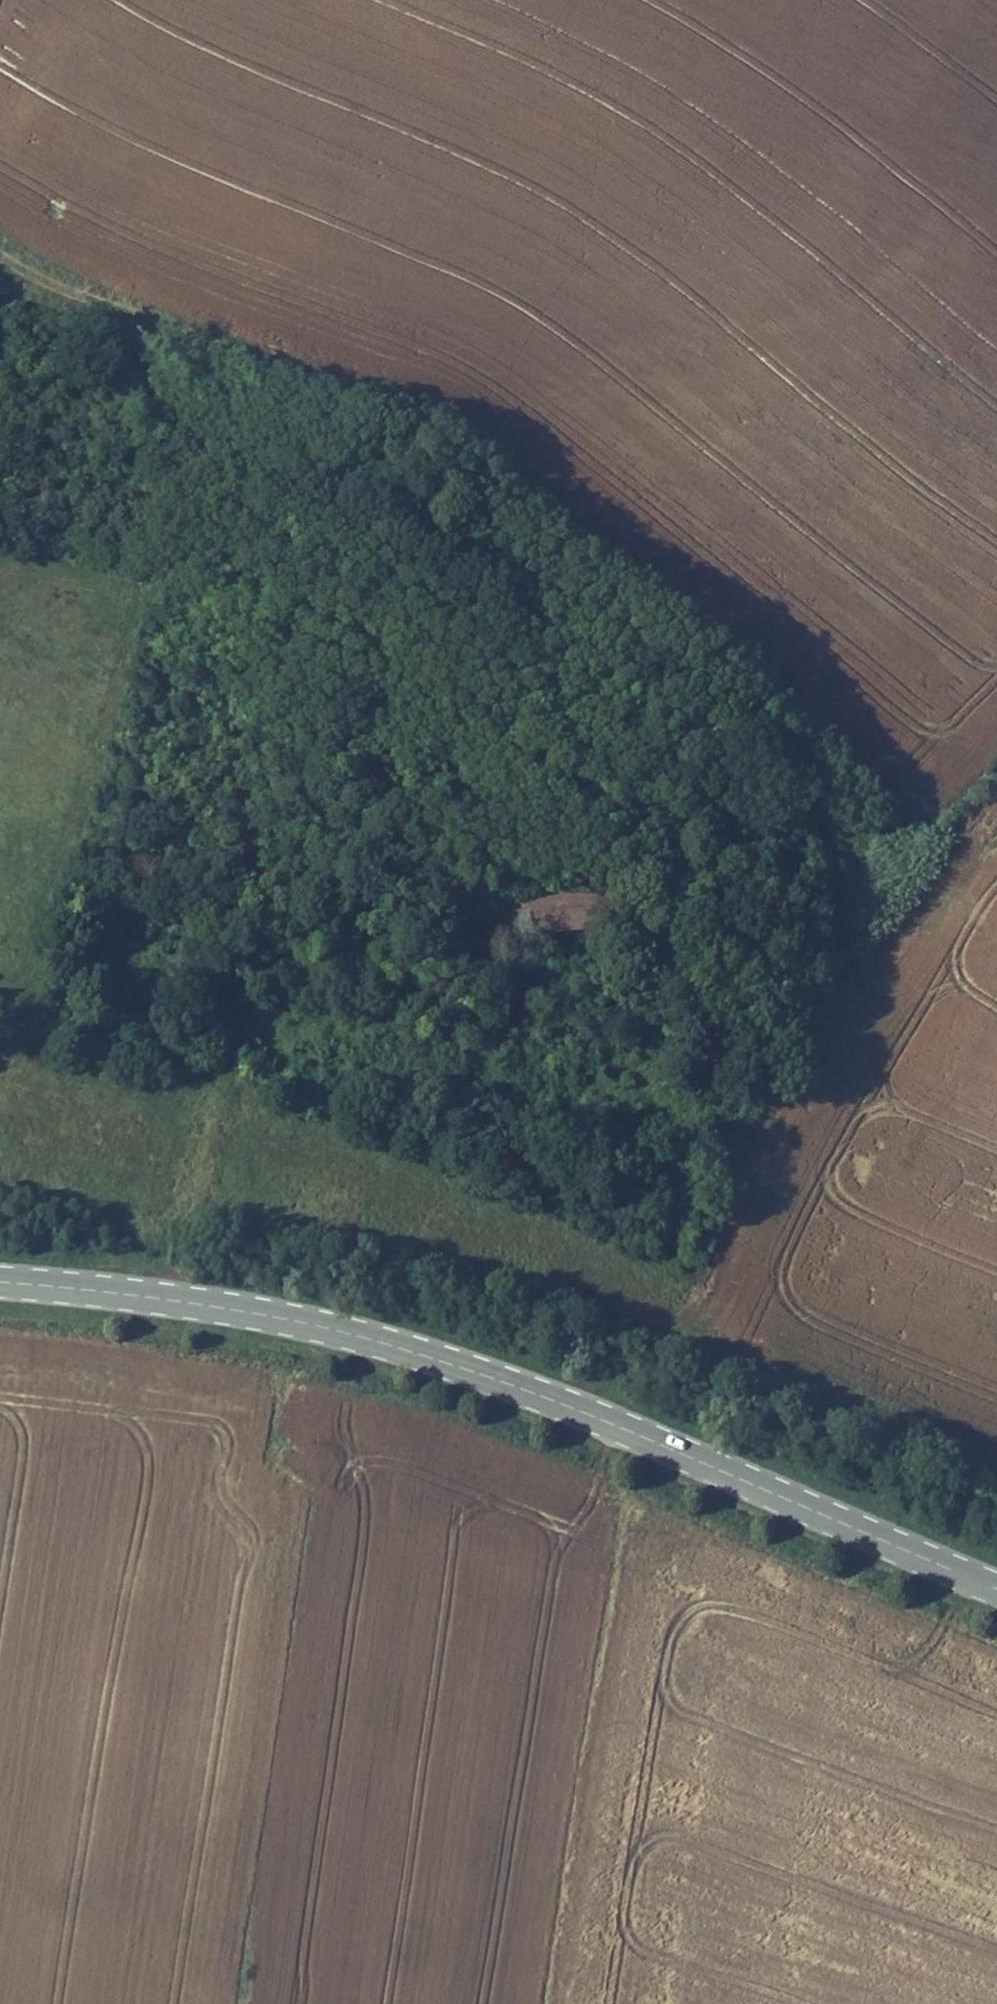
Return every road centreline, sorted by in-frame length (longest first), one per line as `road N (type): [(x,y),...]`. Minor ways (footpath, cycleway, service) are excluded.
road 1 (tertiary): [(996,1589),(633,1433),(404,1348),(177,1300),(0,1282)]
road 2 (track): [(177,1300),(234,1017),(268,980),(475,929)]

